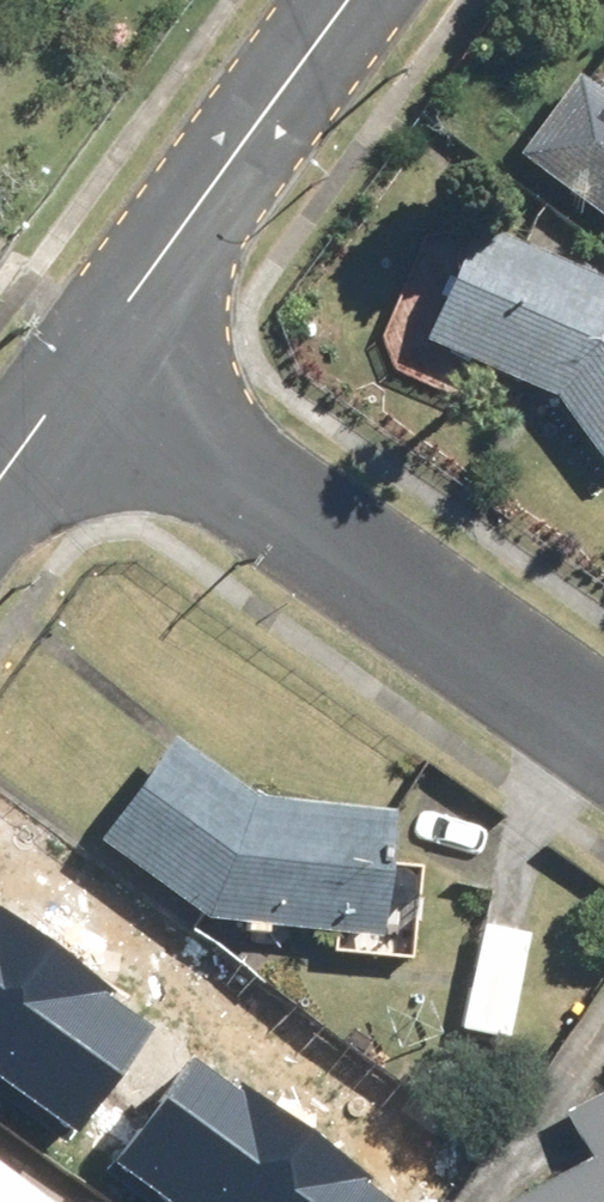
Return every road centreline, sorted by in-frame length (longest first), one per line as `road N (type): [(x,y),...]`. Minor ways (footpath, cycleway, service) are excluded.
road 1 (residential): [(77,369),(603,738)]
road 2 (residential): [(346,0),(77,369)]
road 3 (residential): [(77,369),(0,474)]

